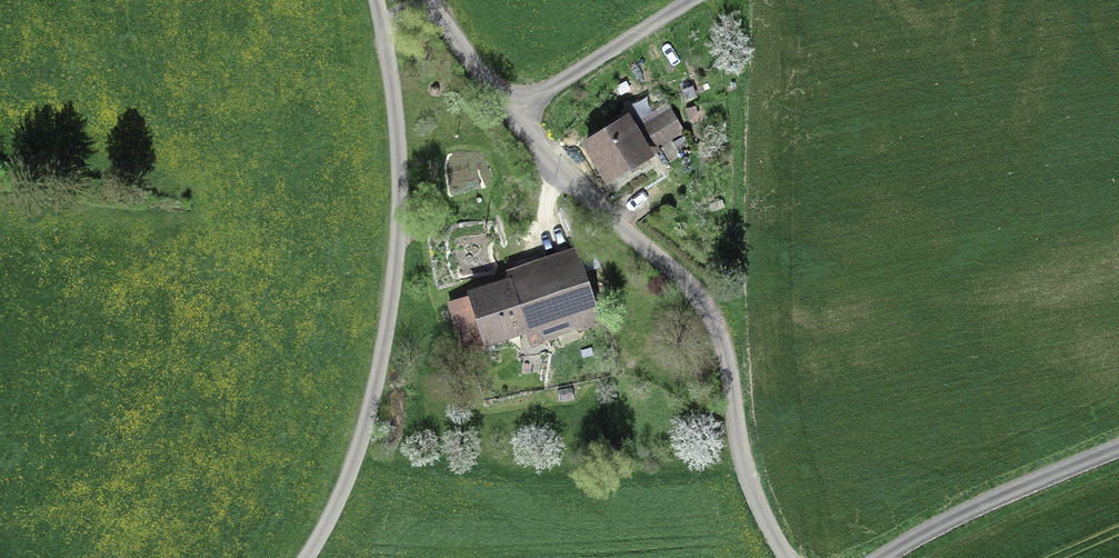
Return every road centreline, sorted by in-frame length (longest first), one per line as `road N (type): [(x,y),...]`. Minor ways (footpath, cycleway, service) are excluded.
road 1 (unclassified): [(306,557),(357,453),(392,299),(400,156),(377,0)]
road 2 (residential): [(512,111),(577,186),(702,302),(724,351),(747,472),(787,557)]
road 3 (unclassified): [(875,557),(929,526),(1118,448)]
road 4 (unclassified): [(693,0),(512,111)]
road 5 (residential): [(428,0),(512,111)]

